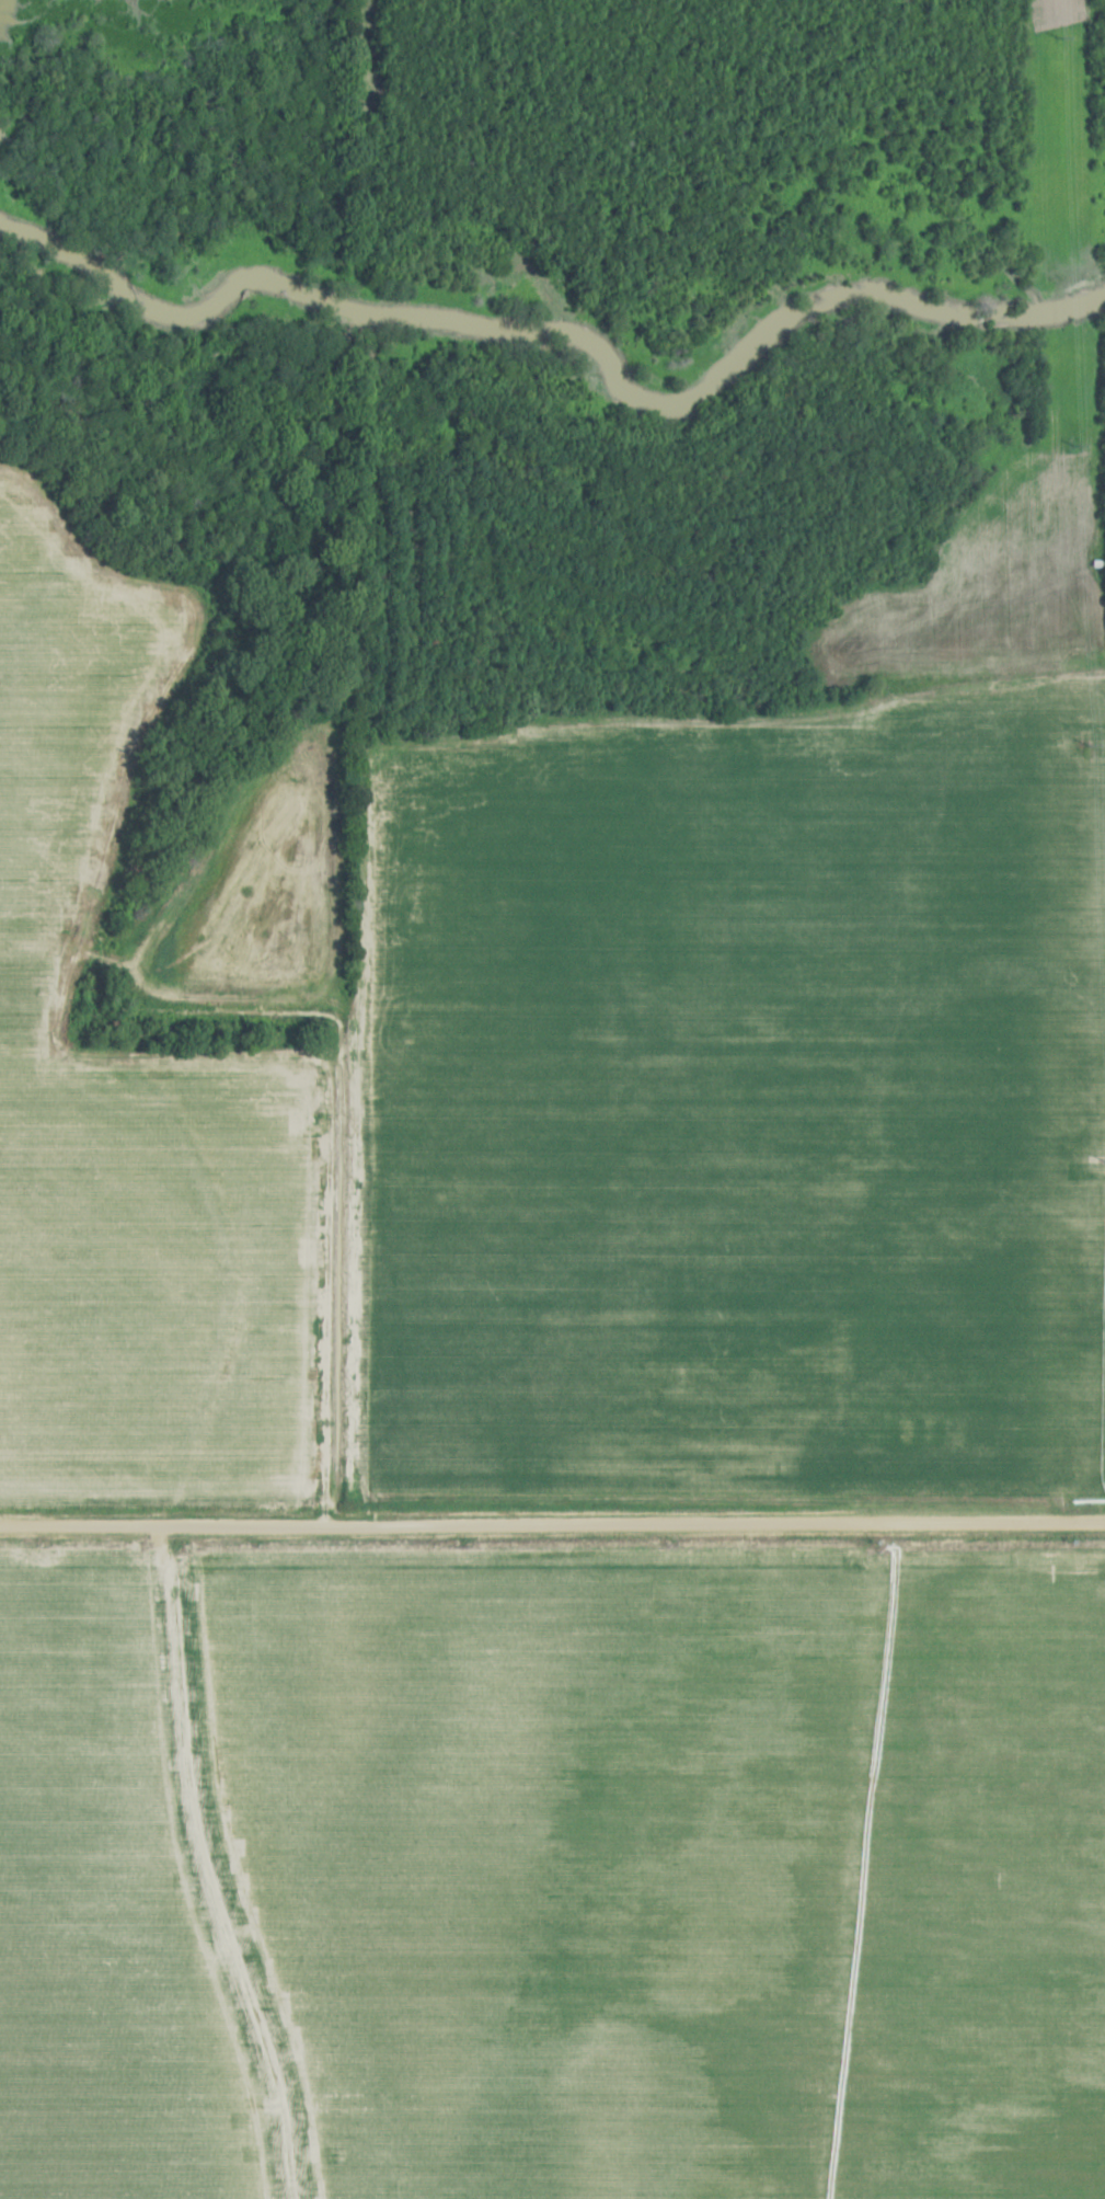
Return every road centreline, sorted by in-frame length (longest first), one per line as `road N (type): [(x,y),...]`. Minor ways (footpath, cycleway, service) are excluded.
road 1 (residential): [(1104,1520),(0,1524)]

